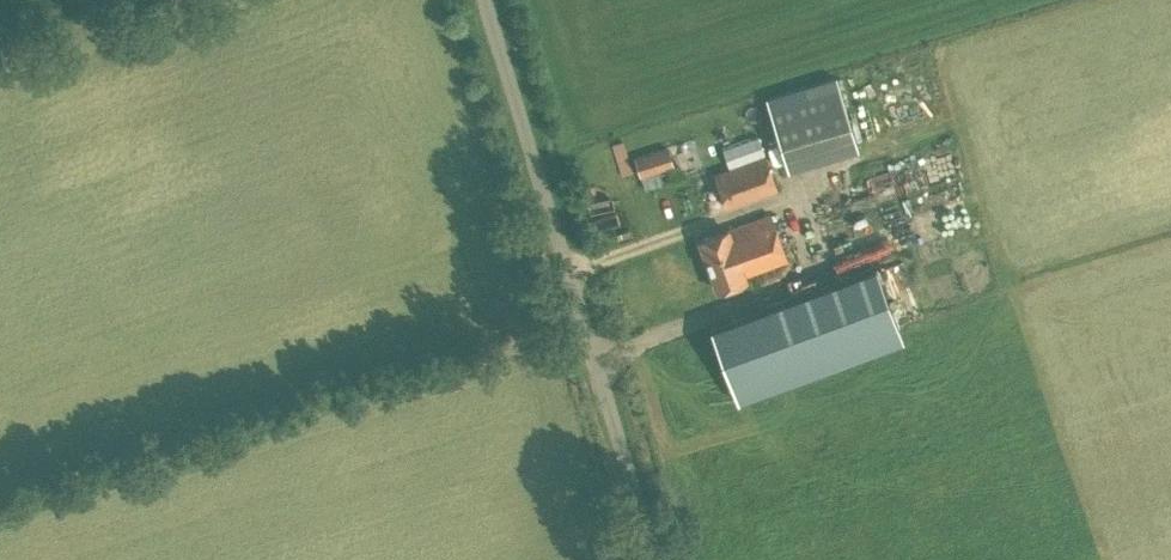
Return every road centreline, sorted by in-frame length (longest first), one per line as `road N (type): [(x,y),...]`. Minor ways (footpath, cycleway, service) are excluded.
road 1 (unclassified): [(655,559),(482,0)]

